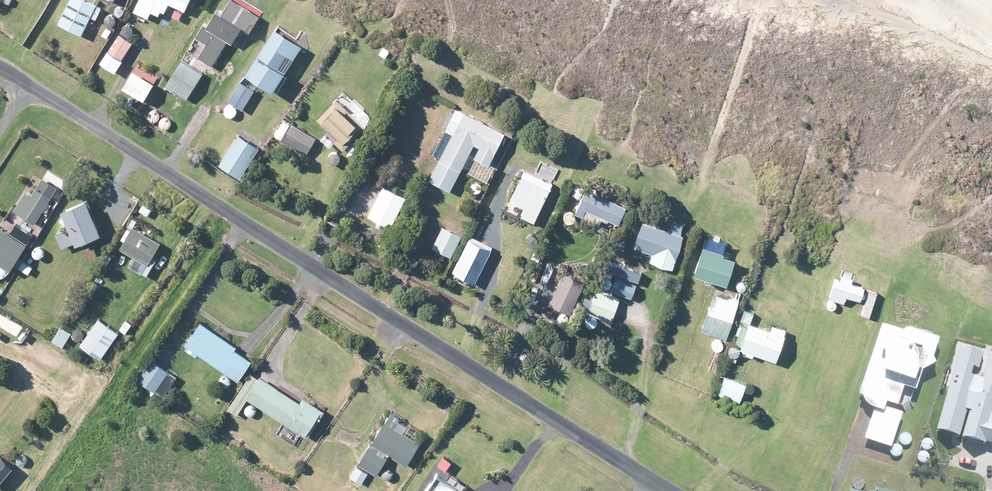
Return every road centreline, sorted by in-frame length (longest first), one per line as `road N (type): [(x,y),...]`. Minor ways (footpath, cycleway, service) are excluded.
road 1 (unclassified): [(0,68),(669,490)]

